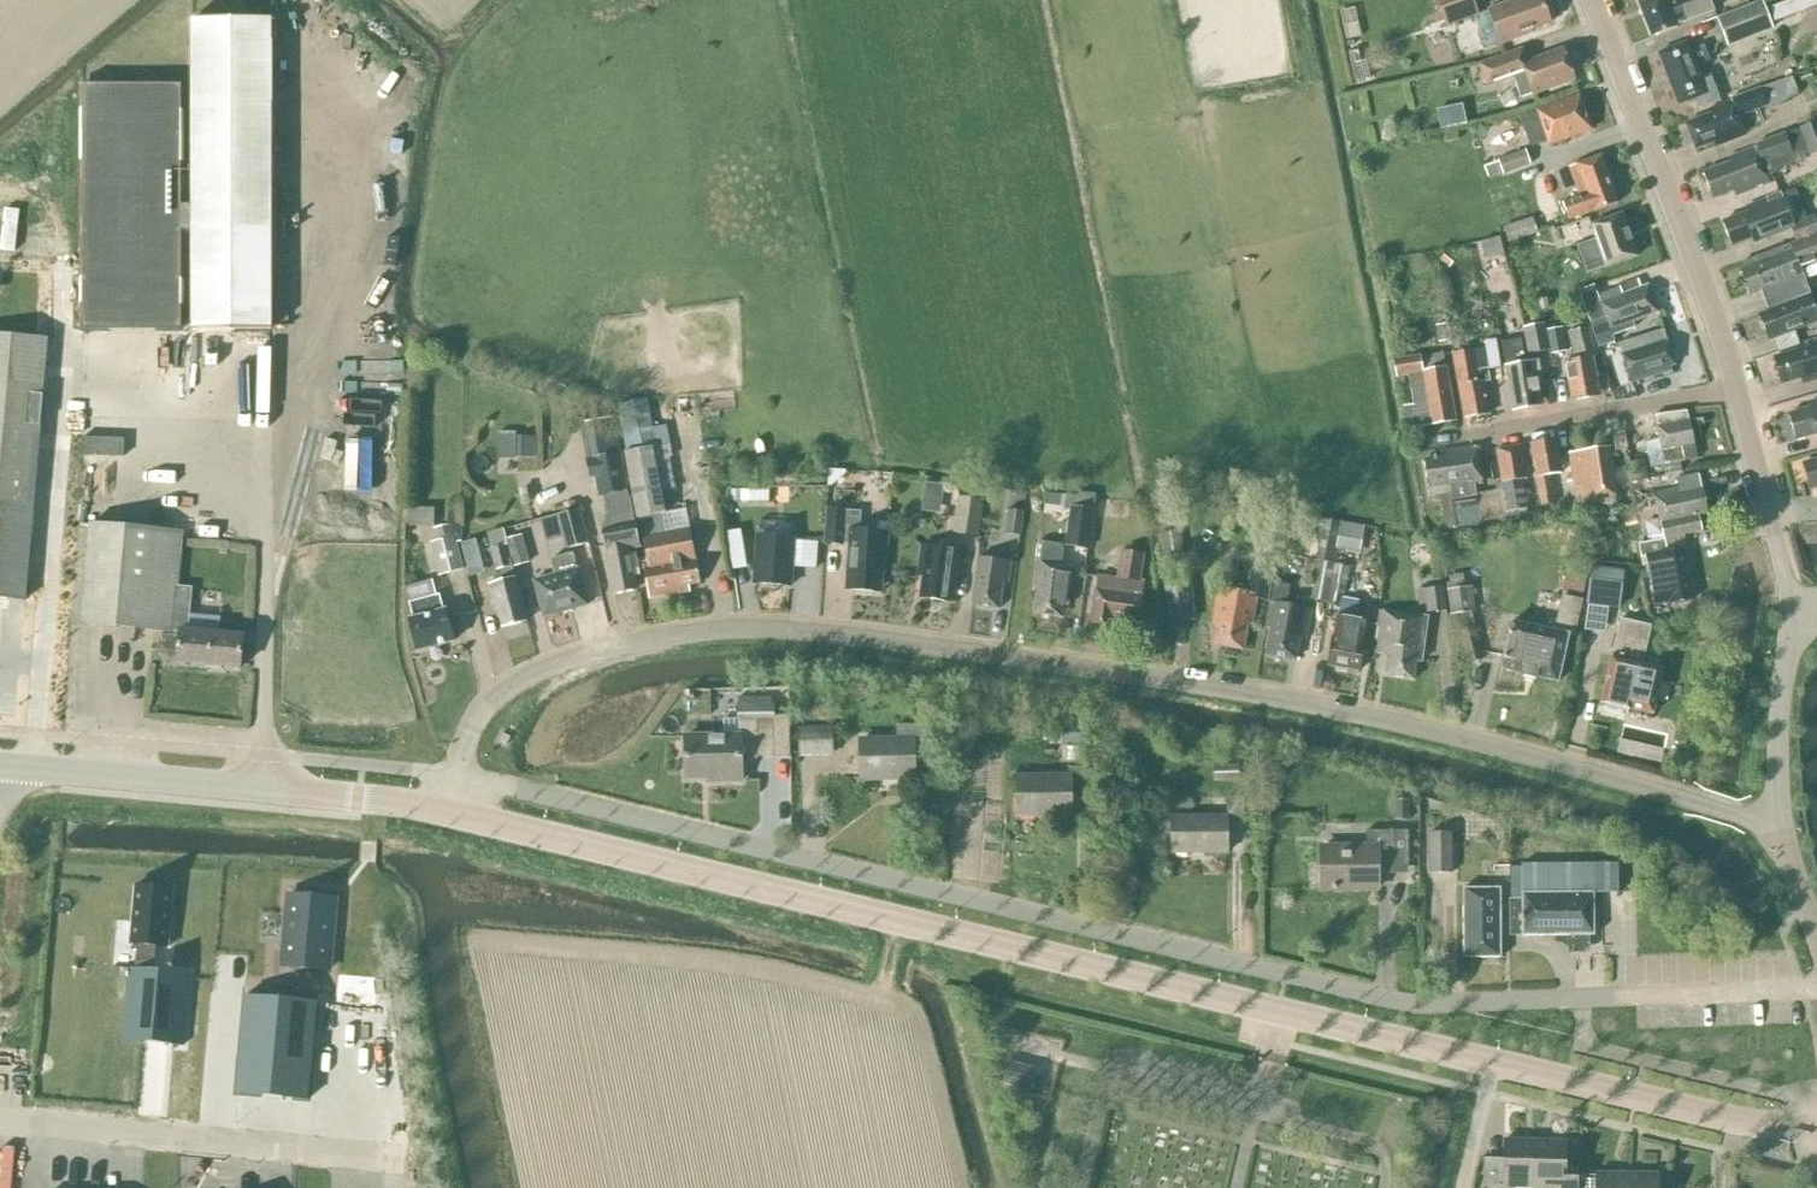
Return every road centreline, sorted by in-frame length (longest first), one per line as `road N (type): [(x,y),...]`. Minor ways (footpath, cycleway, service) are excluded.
road 1 (residential): [(1775,822),(1453,738),(1242,694),(859,637),(751,631),(629,644),(548,665),(480,714),(453,776)]
road 2 (residential): [(1816,988),(1420,1001),(453,776)]
road 3 (primary): [(1492,1063),(444,812)]
road 4 (primary): [(444,812),(0,765)]
road 5 (unclassified): [(1733,387),(1598,0)]
road 6 (unclassified): [(0,1120),(395,1155)]
road 7 (primary): [(1816,1127),(1754,1125),(1492,1063)]
road 8 (residential): [(1733,387),(1478,433)]
road 9 (unclassified): [(1792,601),(1733,387)]
road 10 (unclassified): [(1775,822),(1792,601)]
road 11 (residential): [(1464,1187),(1492,1063)]
road 12 (unclassified): [(1816,942),(1775,822)]

